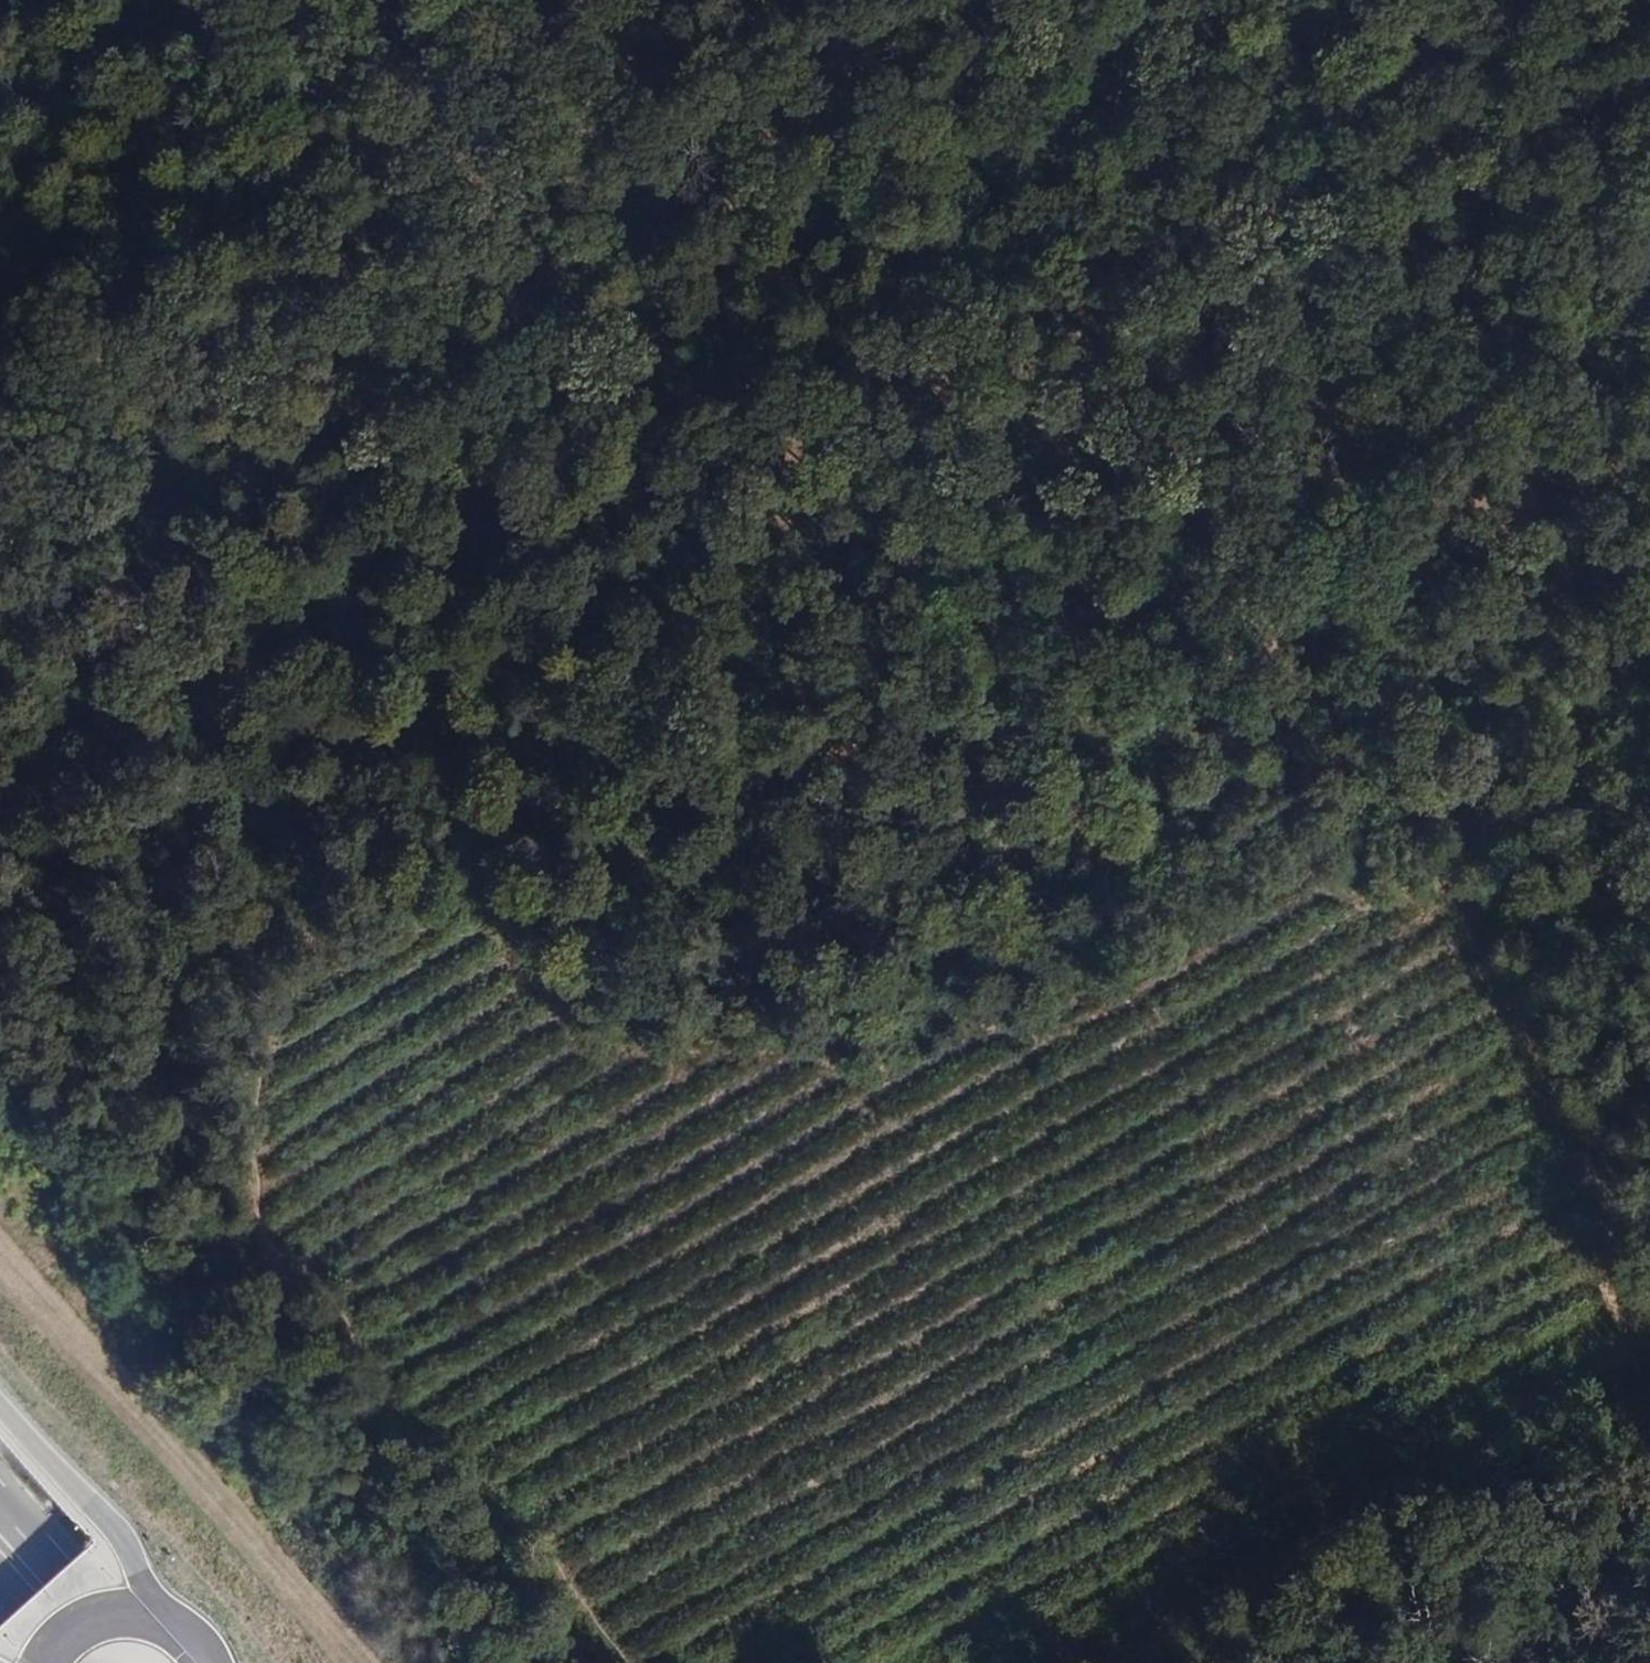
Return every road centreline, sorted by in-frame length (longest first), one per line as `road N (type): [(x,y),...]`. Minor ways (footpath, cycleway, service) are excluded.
road 1 (track): [(0,368),(587,0)]
road 2 (track): [(1649,1300),(1063,1662)]
road 3 (motorway): [(162,1620),(129,1532),(0,1393)]
road 4 (motorway): [(148,1662),(0,1500)]
road 5 (motorway): [(162,1620),(132,1615),(92,1625),(53,1662)]

